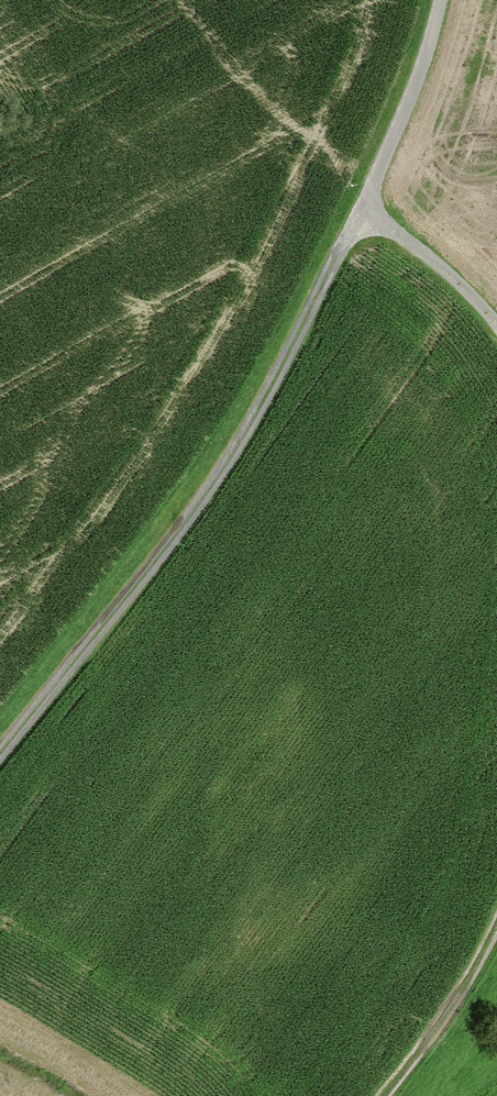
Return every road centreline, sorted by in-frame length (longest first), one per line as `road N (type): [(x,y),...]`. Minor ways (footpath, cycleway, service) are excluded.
road 1 (track): [(362,210),(258,416),(109,622),(0,749)]
road 2 (track): [(440,0),(362,210)]
road 3 (track): [(384,1095),(445,1014),(496,925)]
road 4 (track): [(496,326),(445,271),(362,210)]

